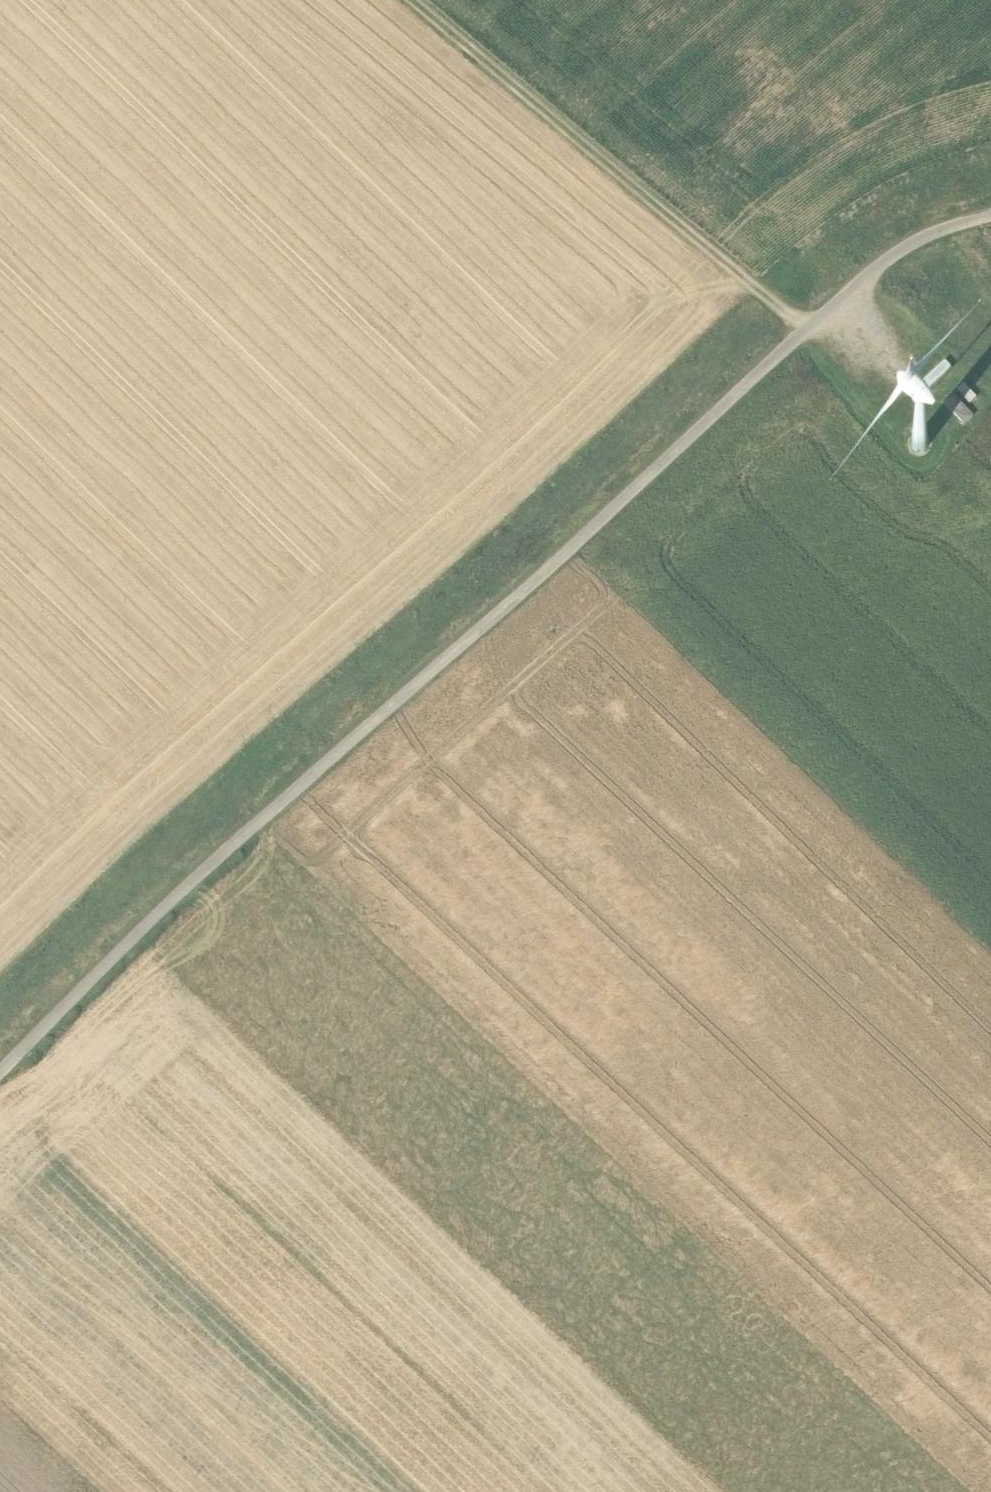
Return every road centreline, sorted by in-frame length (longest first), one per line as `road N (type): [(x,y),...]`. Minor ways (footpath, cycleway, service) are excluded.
road 1 (unclassified): [(0,1085),(273,824),(873,281),(942,243),(990,229)]
road 2 (track): [(804,343),(407,0)]

